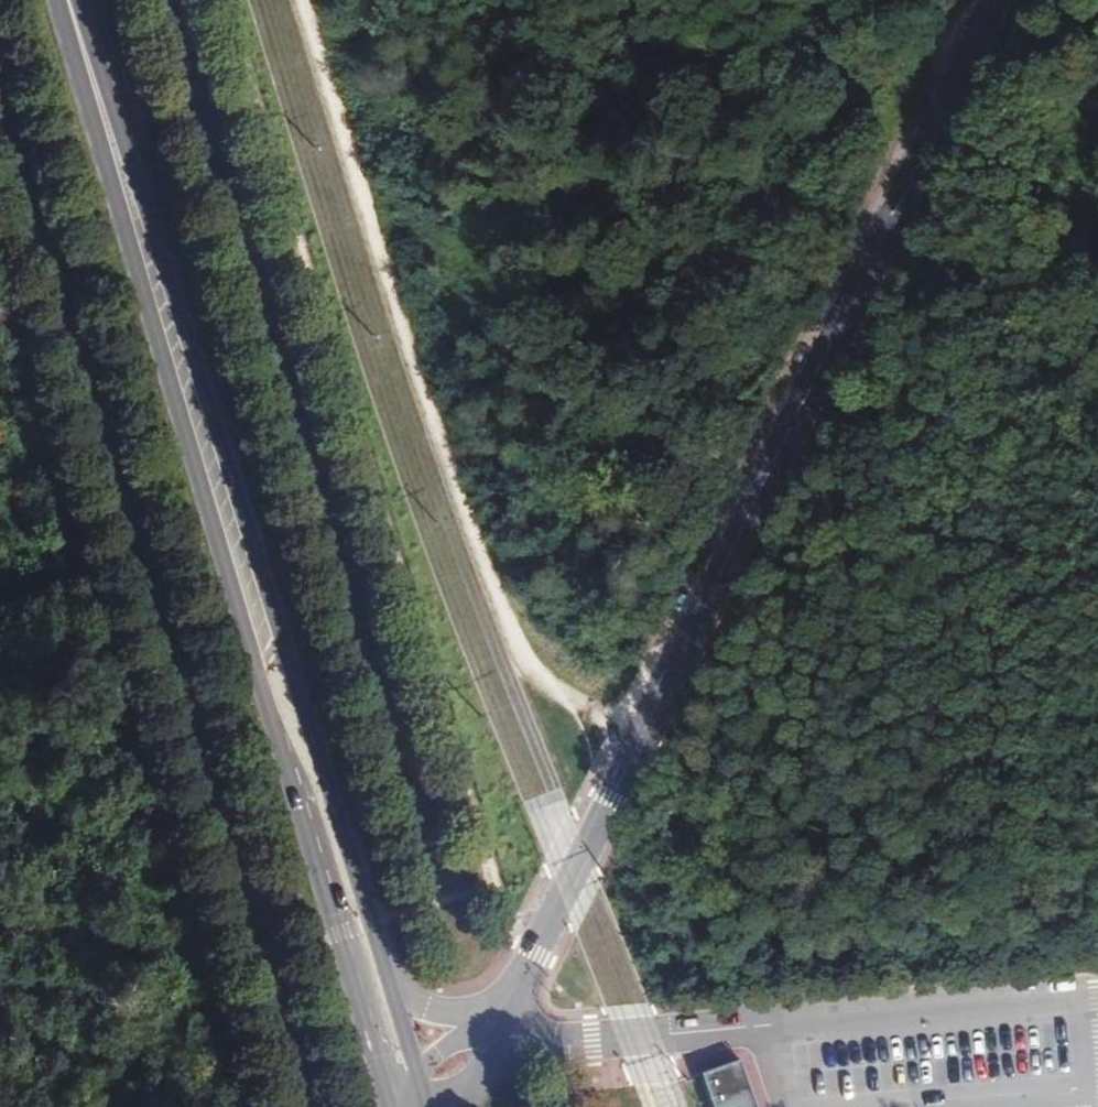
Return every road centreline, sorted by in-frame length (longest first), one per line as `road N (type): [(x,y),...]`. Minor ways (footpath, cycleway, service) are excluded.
road 1 (secondary): [(68,1),(164,357),(388,1104)]
road 2 (secondary): [(500,1023),(992,0)]
road 3 (secondary): [(387,981),(194,349),(68,1)]
road 4 (track): [(332,90),(971,43)]
road 5 (unclassified): [(500,1023),(533,1038),(592,1038),(1097,993)]
road 6 (track): [(0,115),(248,97)]
road 7 (secondary): [(500,1023),(426,1010),(387,981)]

